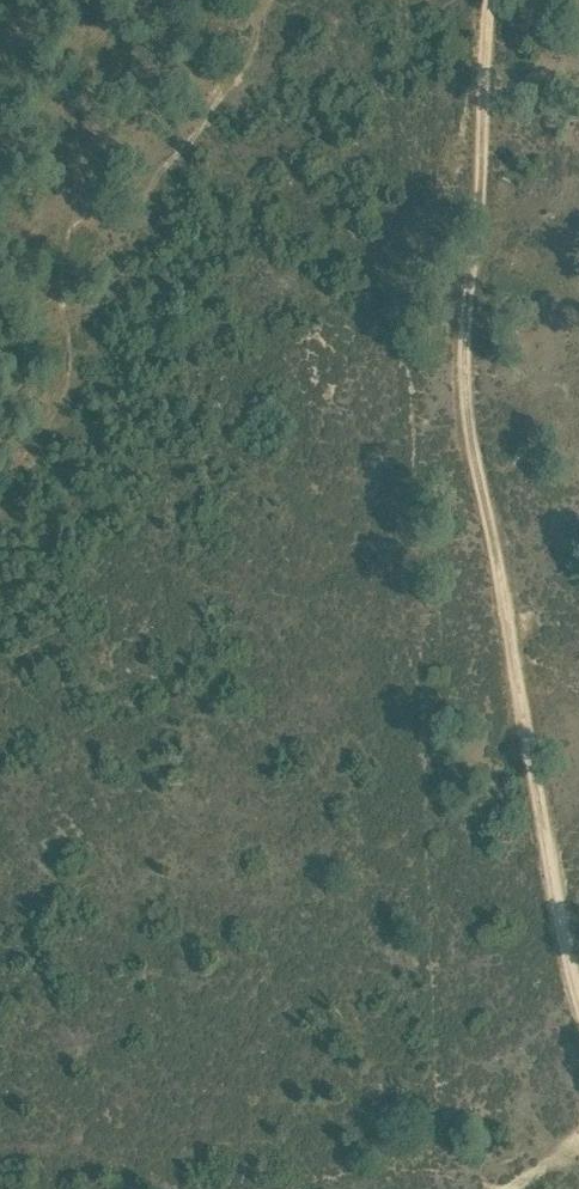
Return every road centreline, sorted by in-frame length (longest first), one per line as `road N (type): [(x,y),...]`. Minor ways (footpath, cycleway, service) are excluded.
road 1 (track): [(490,0),(465,392),(563,944),(578,994)]

